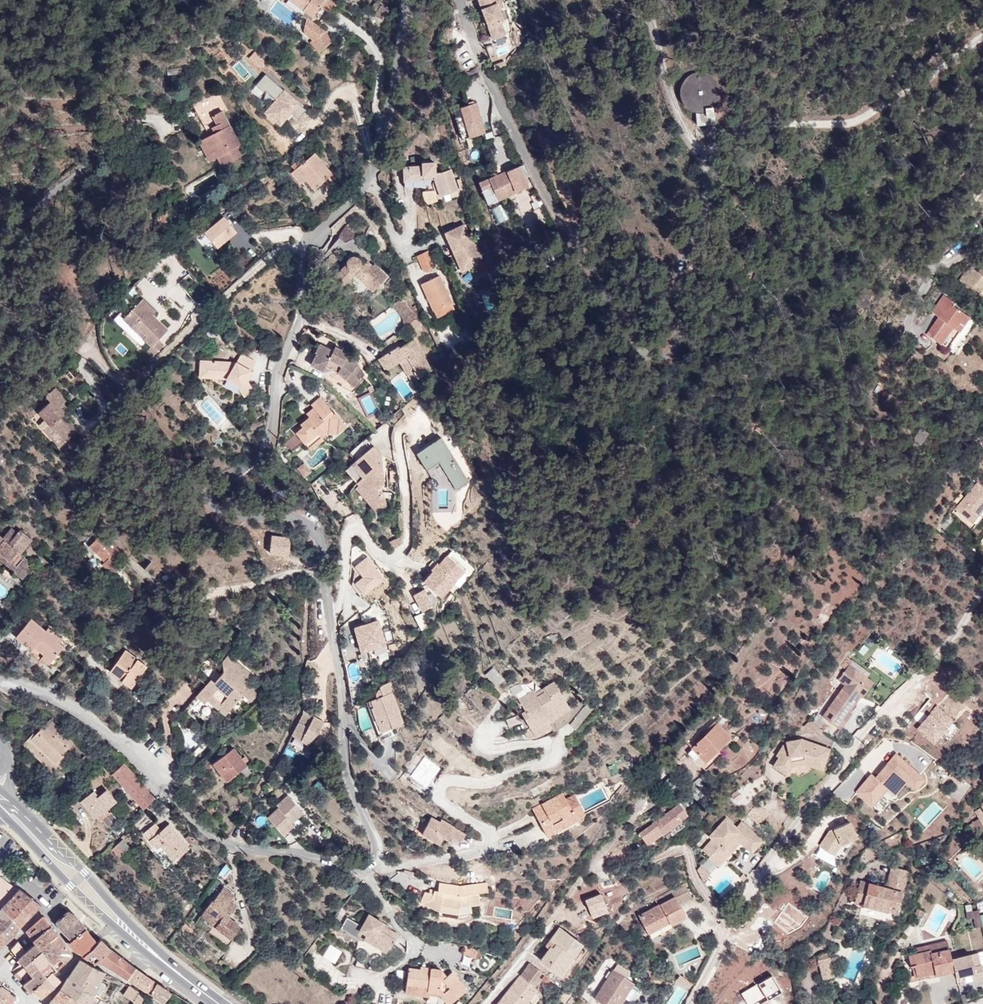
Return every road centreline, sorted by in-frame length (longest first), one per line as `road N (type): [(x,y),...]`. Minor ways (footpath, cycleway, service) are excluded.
road 1 (residential): [(460,0),(580,262),(602,300),(632,309),(670,296),(736,140),(756,125),(845,124),(982,36)]
road 2 (residential): [(327,585),(315,519),(273,507),(236,509),(211,495),(223,472),(262,468),(281,361),(301,311),(304,240),(371,181)]
road 3 (residential): [(982,593),(772,864),(689,1003)]
road 4 (residential): [(0,679),(46,695),(102,728),(198,828),(224,842),(357,870)]
road 5 (residential): [(484,1003),(635,814),(686,775)]
road 6 (primary): [(10,820),(70,886),(217,1003)]
road 7 (residential): [(357,870),(379,854),(345,768),(329,617)]
road 8 (primary): [(225,1003),(137,930),(54,841)]
road 9 (residential): [(165,127),(151,117),(130,123),(0,239)]
road 10 (residential): [(327,585),(295,569),(218,594),(172,588)]
road 11 (residential): [(329,617),(340,607),(353,525),(376,553),(399,562)]
road 12 (residential): [(357,870),(415,946),(374,978)]
road 13 (residential): [(384,140),(407,0)]

